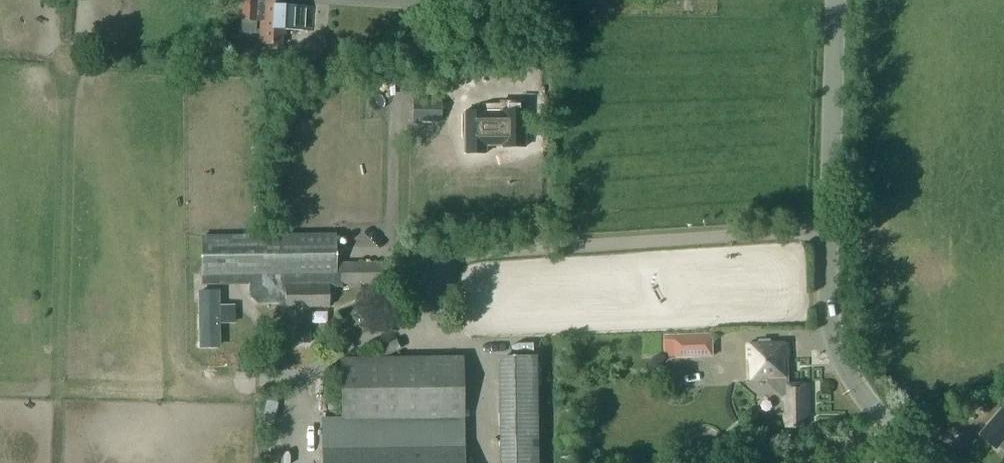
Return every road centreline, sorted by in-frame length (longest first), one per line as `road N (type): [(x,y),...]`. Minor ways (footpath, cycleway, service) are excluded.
road 1 (unclassified): [(934,462),(858,391),(832,334),(835,0)]

